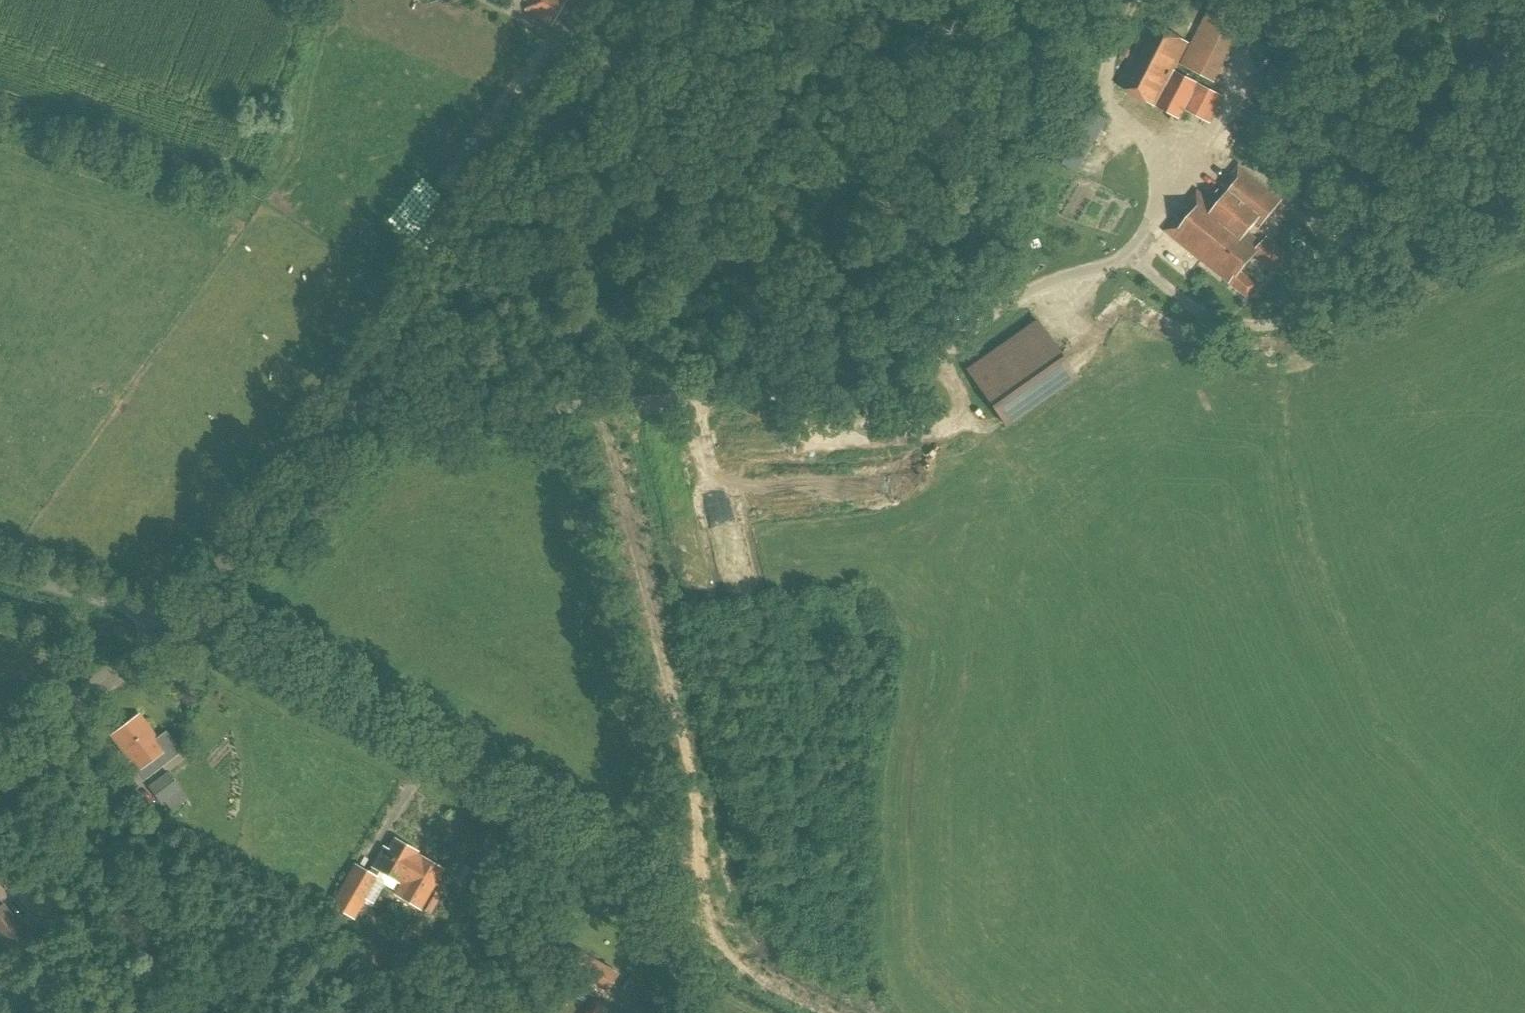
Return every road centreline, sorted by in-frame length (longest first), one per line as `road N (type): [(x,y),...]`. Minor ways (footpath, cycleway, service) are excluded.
road 1 (tertiary): [(179,621),(651,0)]
road 2 (unclassified): [(673,1012),(673,956),(662,917),(623,878),(434,756),(179,621)]
road 3 (tertiary): [(0,751),(179,621)]
road 4 (track): [(1354,0),(1524,127)]
road 5 (unclassified): [(179,621),(0,570)]

